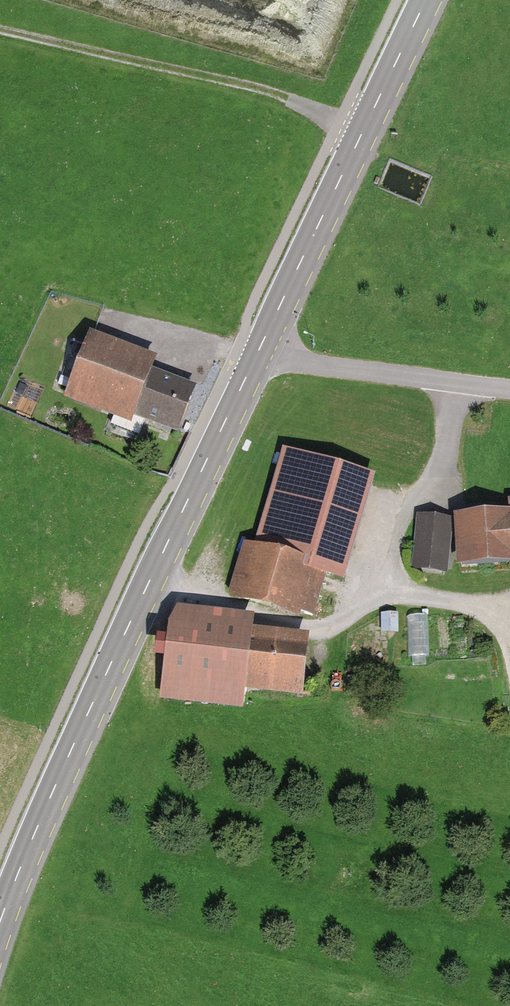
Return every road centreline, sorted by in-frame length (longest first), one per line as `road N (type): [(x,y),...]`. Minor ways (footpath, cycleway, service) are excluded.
road 1 (secondary): [(425,0),(89,710),(0,922)]
road 2 (track): [(360,136),(268,92),(0,32)]

